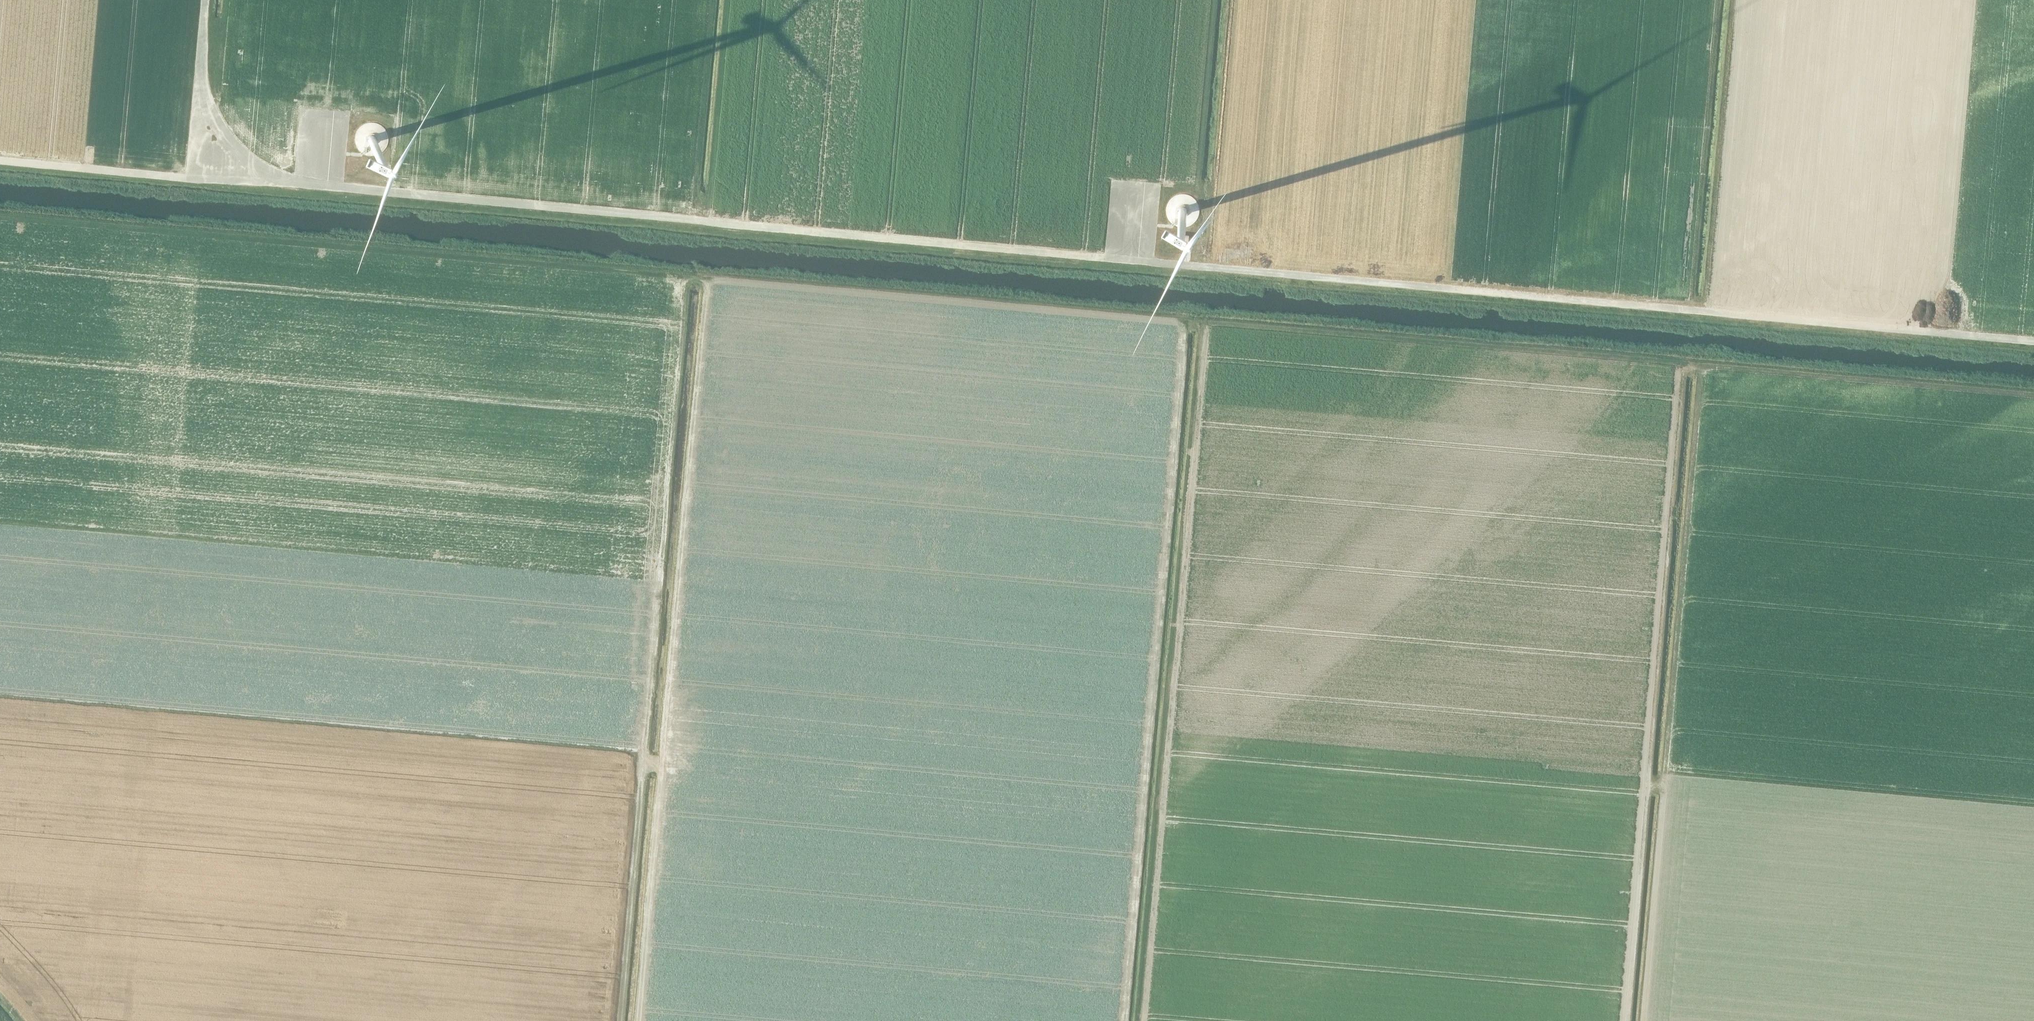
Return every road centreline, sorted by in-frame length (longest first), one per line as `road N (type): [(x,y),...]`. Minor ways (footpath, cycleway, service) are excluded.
road 1 (track): [(1625,1020),(1647,767)]

